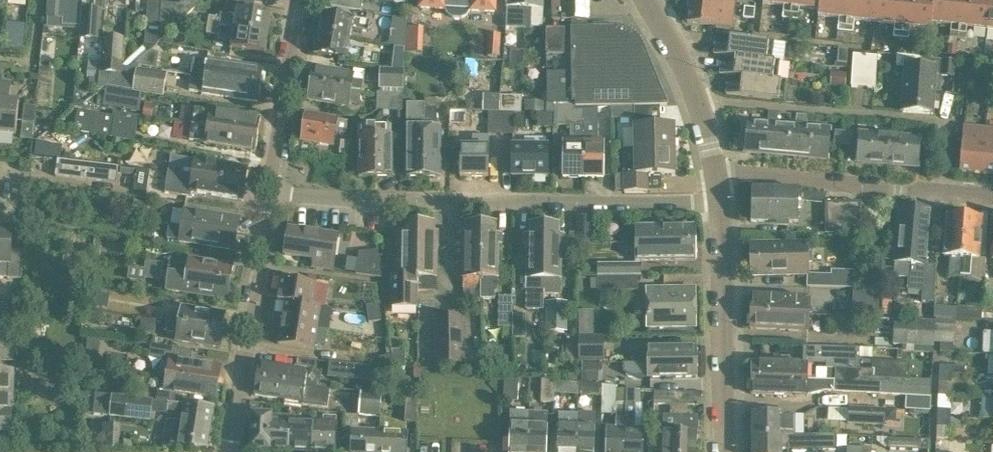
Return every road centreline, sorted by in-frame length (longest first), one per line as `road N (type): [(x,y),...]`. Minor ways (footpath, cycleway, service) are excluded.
road 1 (residential): [(719,201),(272,194)]
road 2 (residential): [(945,189),(948,121),(701,99)]
road 3 (residential): [(232,451),(272,194)]
road 4 (residential): [(719,201),(724,451)]
road 5 (residential): [(945,189),(716,175)]
road 6 (residential): [(272,194),(301,0)]

